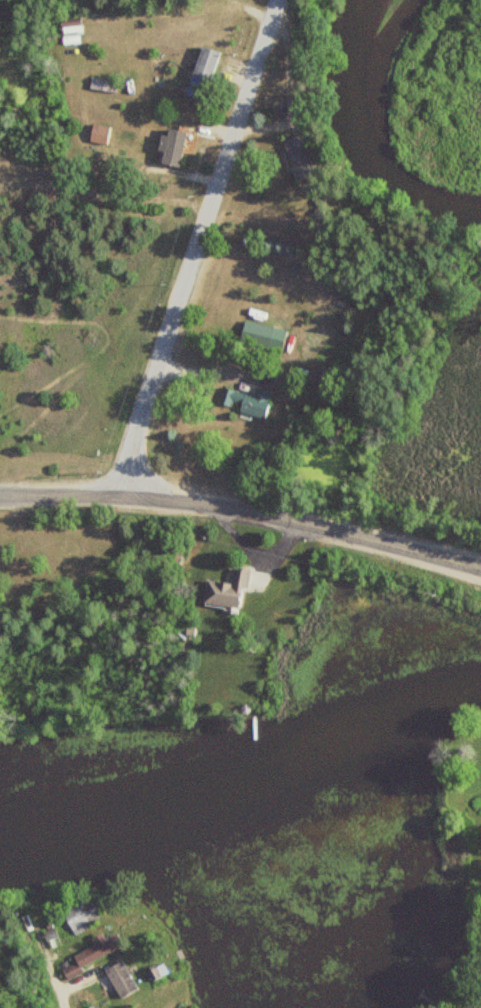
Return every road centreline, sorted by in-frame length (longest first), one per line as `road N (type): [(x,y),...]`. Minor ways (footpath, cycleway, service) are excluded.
road 1 (residential): [(113,496),(274,0)]
road 2 (tertiary): [(33,495),(219,508),(480,570)]

